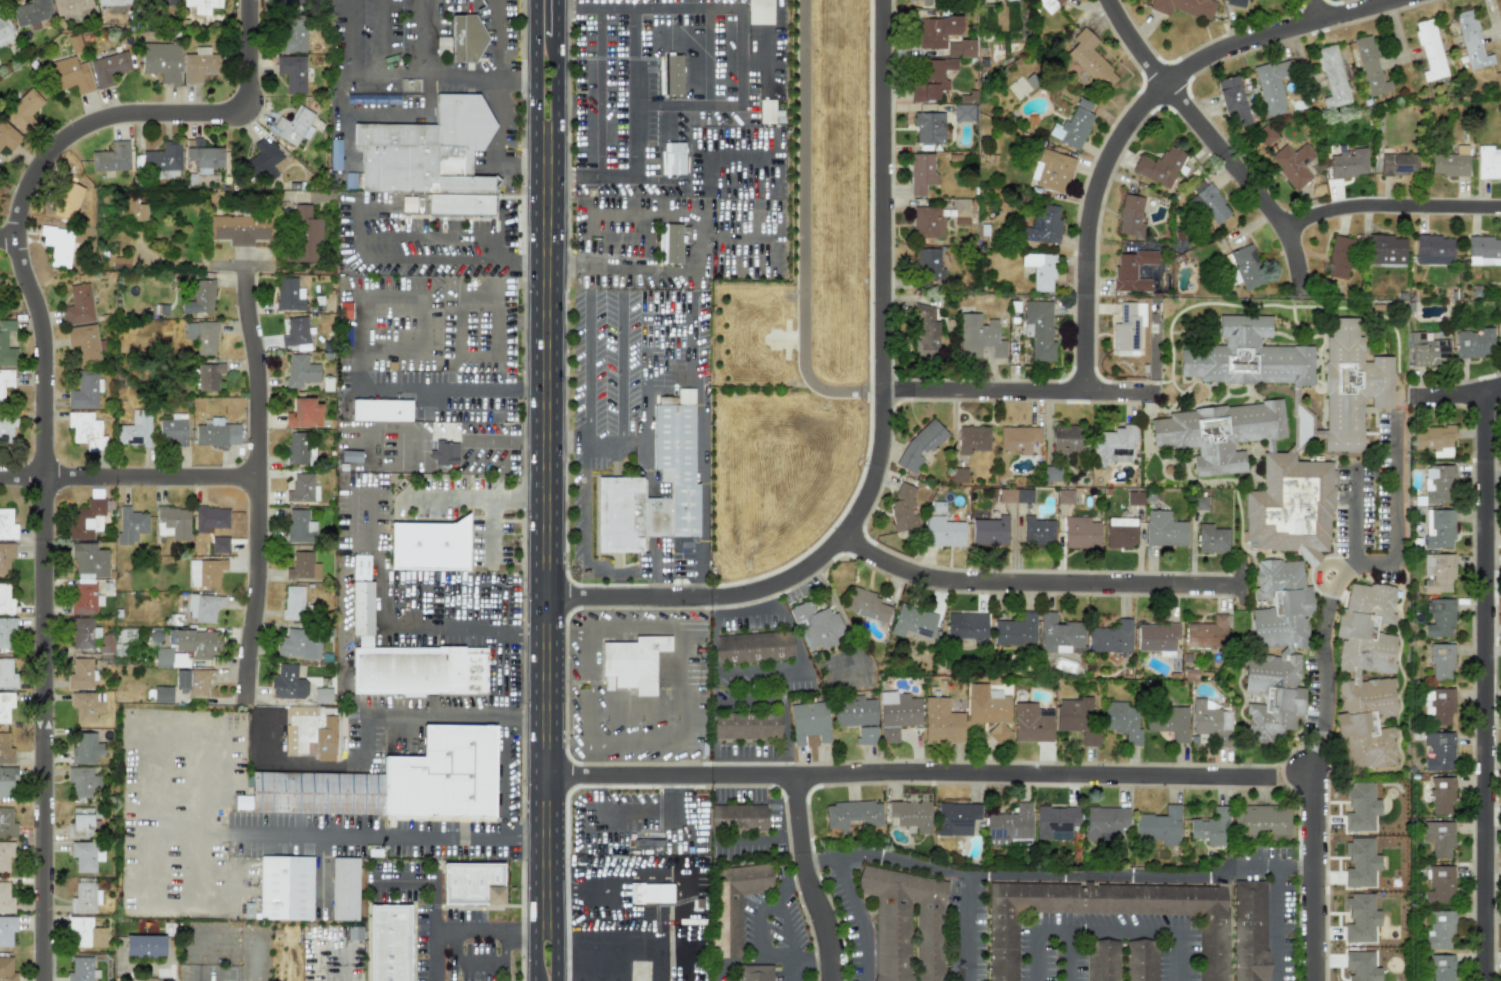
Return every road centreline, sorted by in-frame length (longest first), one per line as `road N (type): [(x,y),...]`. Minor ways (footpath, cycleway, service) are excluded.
road 1 (secondary): [(531,0),(538,980)]
road 2 (secondary): [(557,980),(555,34)]
road 3 (residential): [(537,597),(733,598),(814,559),(842,536),(865,500),(882,422),(884,0)]
road 4 (residential): [(46,980),(42,347),(33,297),(4,233)]
road 5 (residential): [(538,774),(1277,775)]
road 6 (residential): [(1090,395),(1098,208),(1137,125),(1211,62),(1418,0)]
road 7 (residential): [(1493,980),(1491,396)]
road 8 (residential): [(244,709),(258,572),(257,401),(244,274)]
road 9 (residential): [(1319,980),(1306,763),(1326,719),(1323,625),(1335,588),(1354,564)]
road 10 (residential): [(4,233),(18,226),(44,160),(88,125),(125,114),(249,112),(250,0)]
road 11 (residential): [(847,529),(889,559),(961,581),(1239,580)]
road 12 (residential): [(1307,306),(1300,260),(1282,224),(1112,0)]
road 13 (residential): [(881,391),(1156,396)]
road 14 (residential): [(0,481),(258,479)]
road 15 (residential): [(1288,234),(1366,212),(1500,212)]
road 16 (residential): [(832,980),(796,775)]

